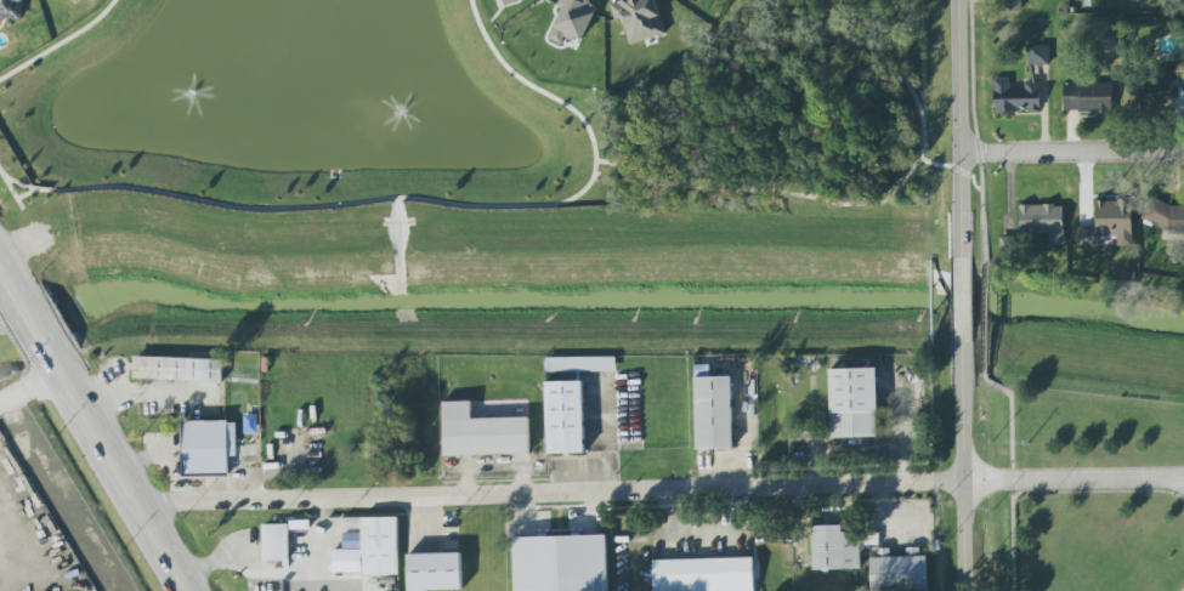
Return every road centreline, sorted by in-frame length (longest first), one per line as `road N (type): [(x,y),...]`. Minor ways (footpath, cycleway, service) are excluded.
road 1 (residential): [(136,506),(964,481)]
road 2 (primary): [(187,590),(50,357)]
road 3 (tertiary): [(962,258),(960,0)]
road 4 (tertiary): [(967,590),(962,342)]
road 5 (residential): [(962,152),(1183,149)]

